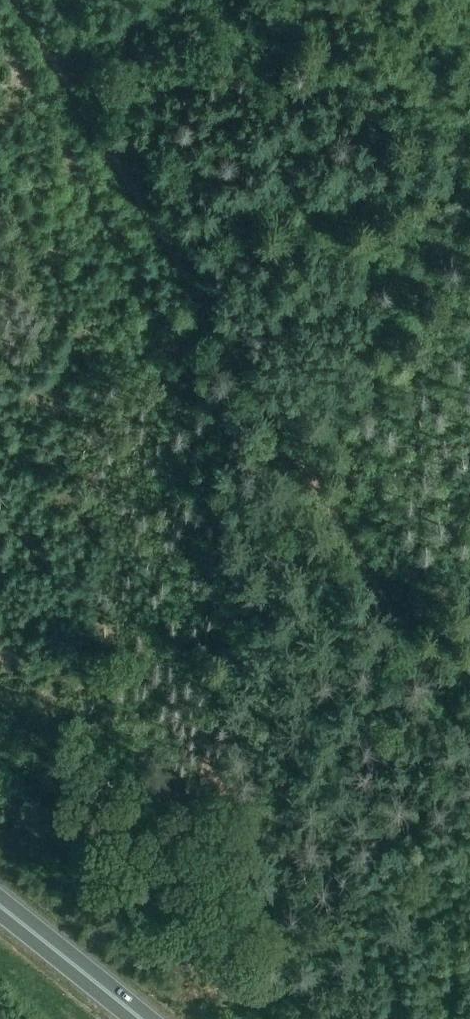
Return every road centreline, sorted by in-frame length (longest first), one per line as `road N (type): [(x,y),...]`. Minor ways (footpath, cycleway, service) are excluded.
road 1 (trunk): [(141,1018),(0,906)]

